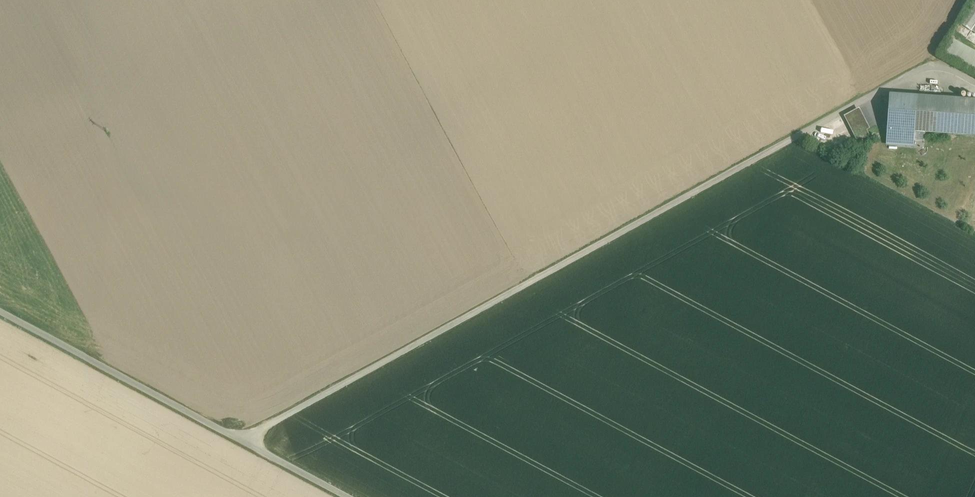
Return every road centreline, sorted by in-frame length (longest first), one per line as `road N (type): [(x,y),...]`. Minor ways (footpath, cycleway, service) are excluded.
road 1 (track): [(238,435),(930,67),(974,84)]
road 2 (unclassified): [(355,496),(0,310)]

